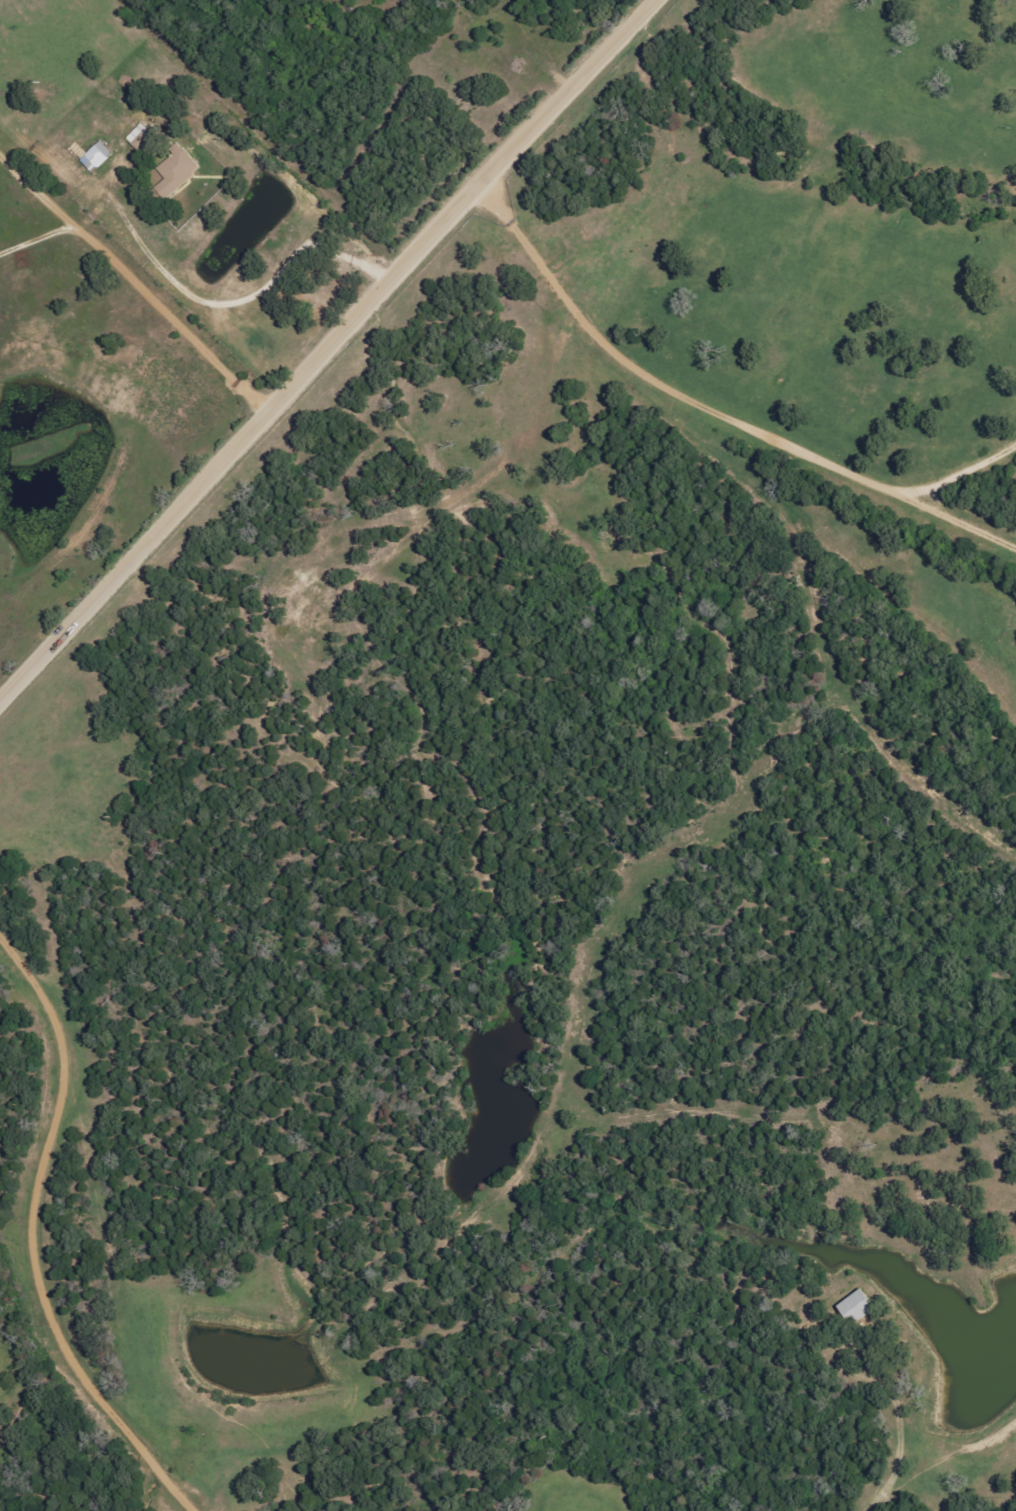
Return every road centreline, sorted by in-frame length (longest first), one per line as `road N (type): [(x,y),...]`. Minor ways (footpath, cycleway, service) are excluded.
road 1 (residential): [(652,0),(445,214),(0,703)]

